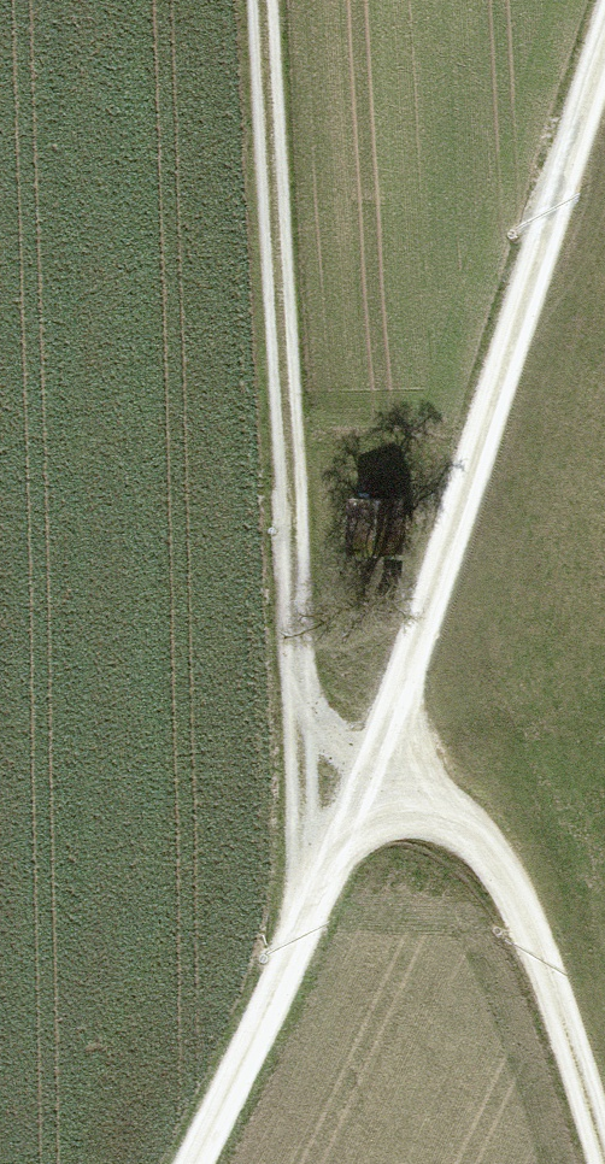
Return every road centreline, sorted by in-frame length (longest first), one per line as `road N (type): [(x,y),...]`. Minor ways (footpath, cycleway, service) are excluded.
road 1 (track): [(604,53),(368,783),(467,833),(547,971),(604,1163)]
road 2 (track): [(200,1163),(287,982),(368,783),(313,752),(290,510),(265,0)]

